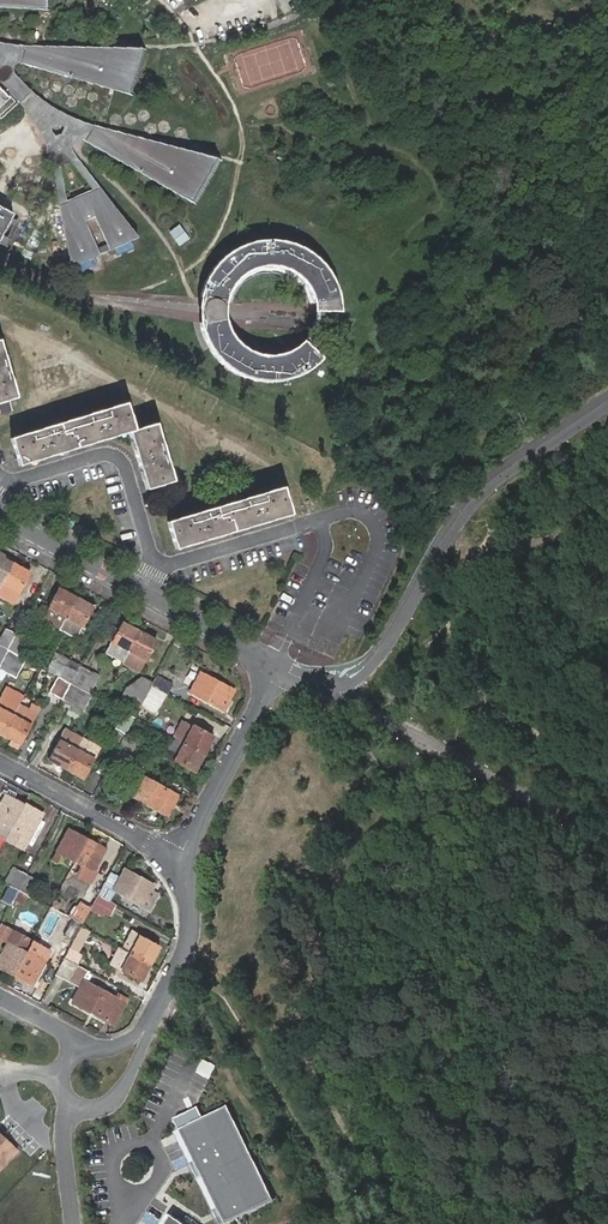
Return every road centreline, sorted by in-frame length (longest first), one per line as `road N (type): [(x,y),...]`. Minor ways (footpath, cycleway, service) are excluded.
road 1 (unclassified): [(274,665),(340,685),(363,676),(428,586),(476,499),(607,406)]
road 2 (track): [(354,1223),(276,1075),(187,959)]
road 3 (tertiary): [(0,517),(274,665)]
road 4 (residential): [(274,665),(176,857)]
road 5 (track): [(415,1223),(276,1075)]
road 6 (residential): [(176,857),(0,762)]
road 7 (residential): [(176,857),(191,903),(187,959),(145,1031)]
road 8 (residential): [(73,1104),(106,1108),(122,1095),(145,1031)]
road 9 (residential): [(73,1104),(64,1135),(74,1223)]

